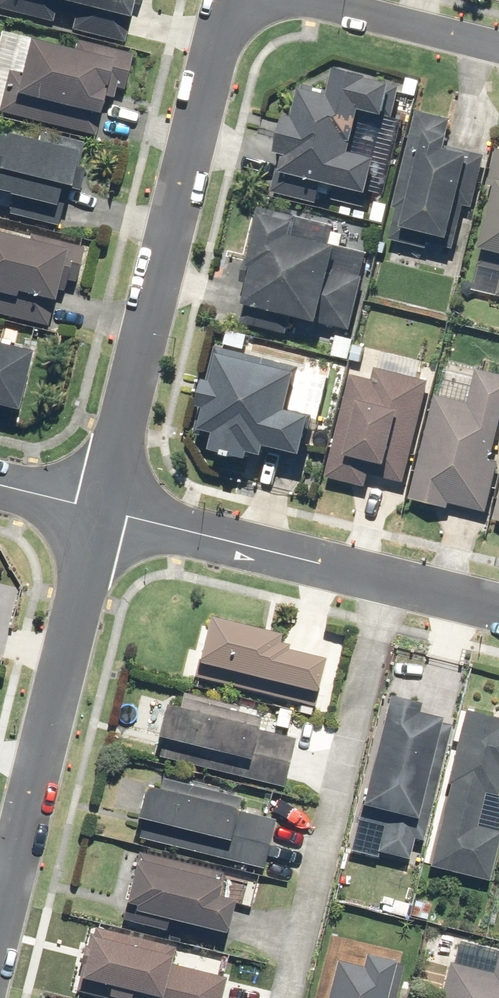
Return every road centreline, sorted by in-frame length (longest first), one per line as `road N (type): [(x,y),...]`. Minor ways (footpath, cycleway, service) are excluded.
road 1 (residential): [(102,512),(230,0)]
road 2 (residential): [(0,960),(102,512)]
road 3 (residential): [(498,608),(102,512)]
road 4 (residential): [(311,0),(498,48)]

